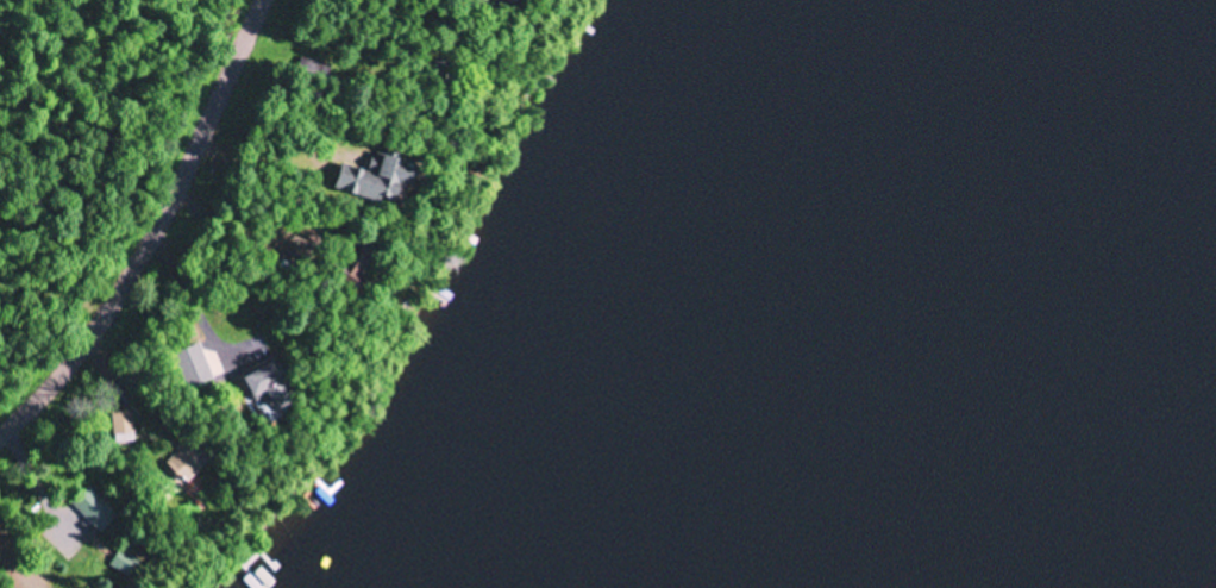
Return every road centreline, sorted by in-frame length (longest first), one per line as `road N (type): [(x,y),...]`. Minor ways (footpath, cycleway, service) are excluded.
road 1 (residential): [(262,0),(132,287),(76,367),(0,435)]

